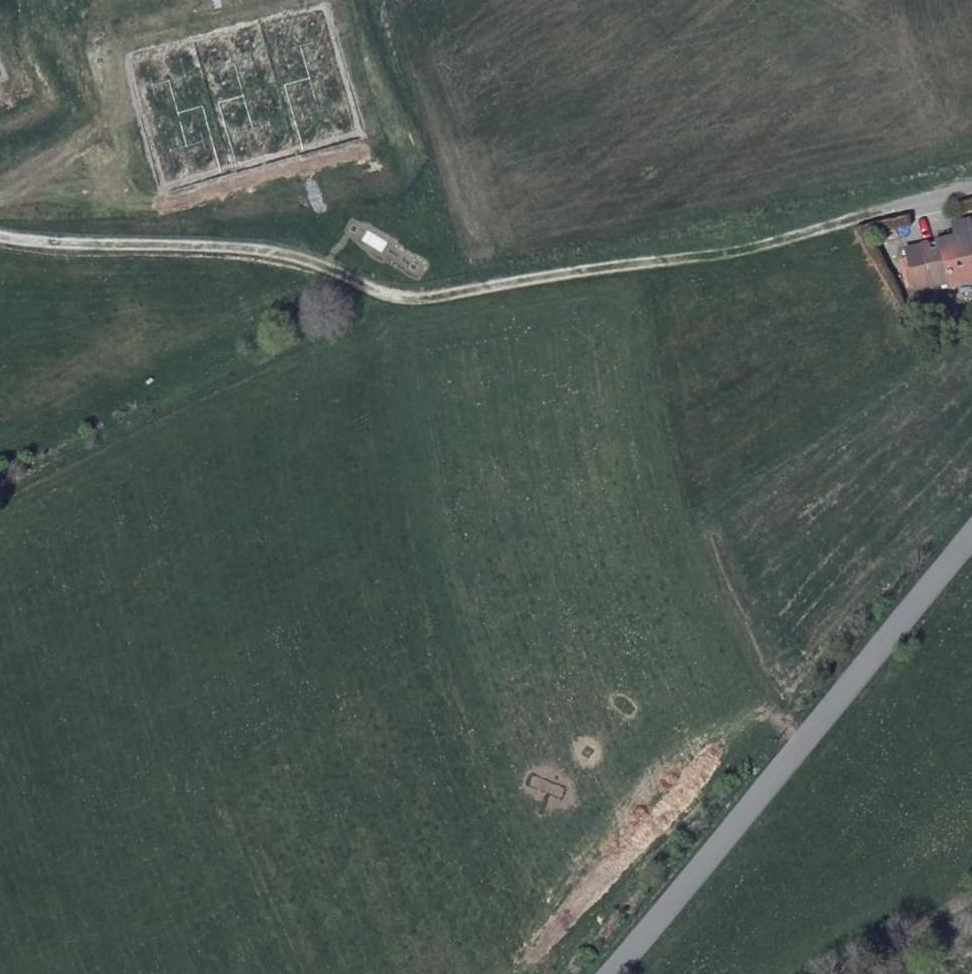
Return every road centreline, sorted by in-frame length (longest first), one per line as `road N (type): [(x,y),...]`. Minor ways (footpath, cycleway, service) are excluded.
road 1 (unclassified): [(971,536),(608,973)]
road 2 (track): [(380,294),(0,499)]

